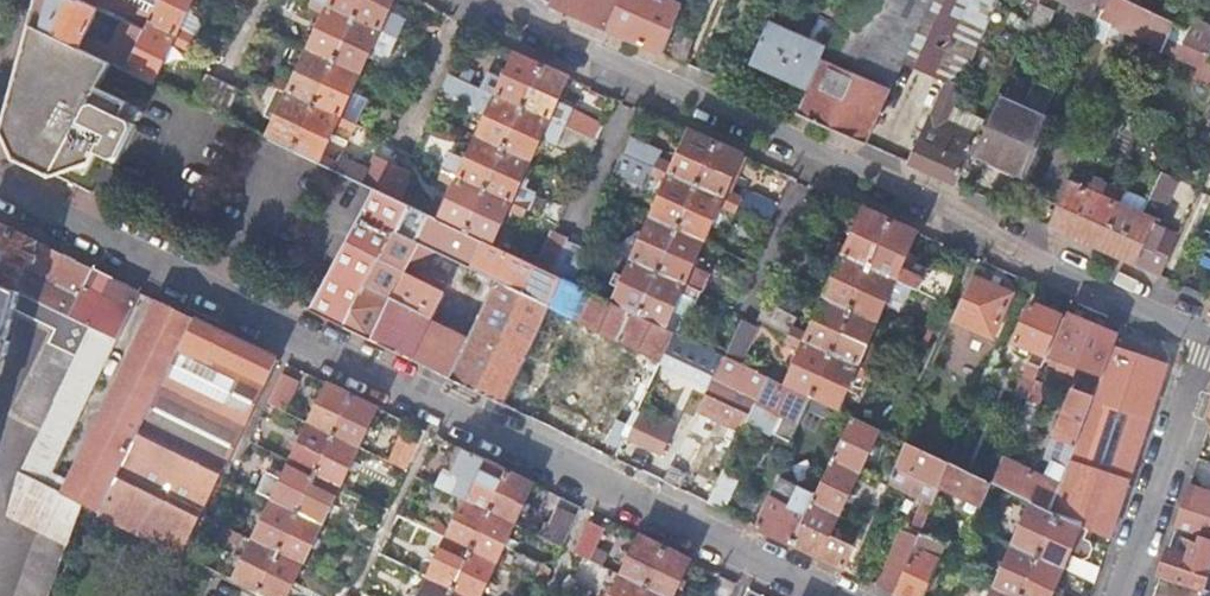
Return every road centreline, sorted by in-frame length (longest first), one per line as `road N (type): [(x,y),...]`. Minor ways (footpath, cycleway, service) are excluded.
road 1 (residential): [(0,194),(295,336)]
road 2 (residential): [(1123,595),(1209,343)]
road 3 (residential): [(986,228),(1209,333)]
road 4 (residential): [(204,529),(295,336)]
road 5 (residential): [(354,589),(442,408)]
road 6 (residential): [(642,72),(816,148)]
road 7 (residential): [(816,148),(986,228)]
road 8 (residential): [(745,310),(816,148)]
road 9 (residential): [(442,408),(600,485)]
road 10 (residential): [(573,229),(642,72)]
road 11 (residential): [(600,485),(754,559)]
road 12 (residential): [(919,381),(986,228)]
road 13 (residential): [(493,0),(642,72)]
road 14 (residential): [(295,336),(442,408)]
road 15 (residential): [(405,133),(465,0)]
road 16 (residential): [(600,485),(546,595)]

